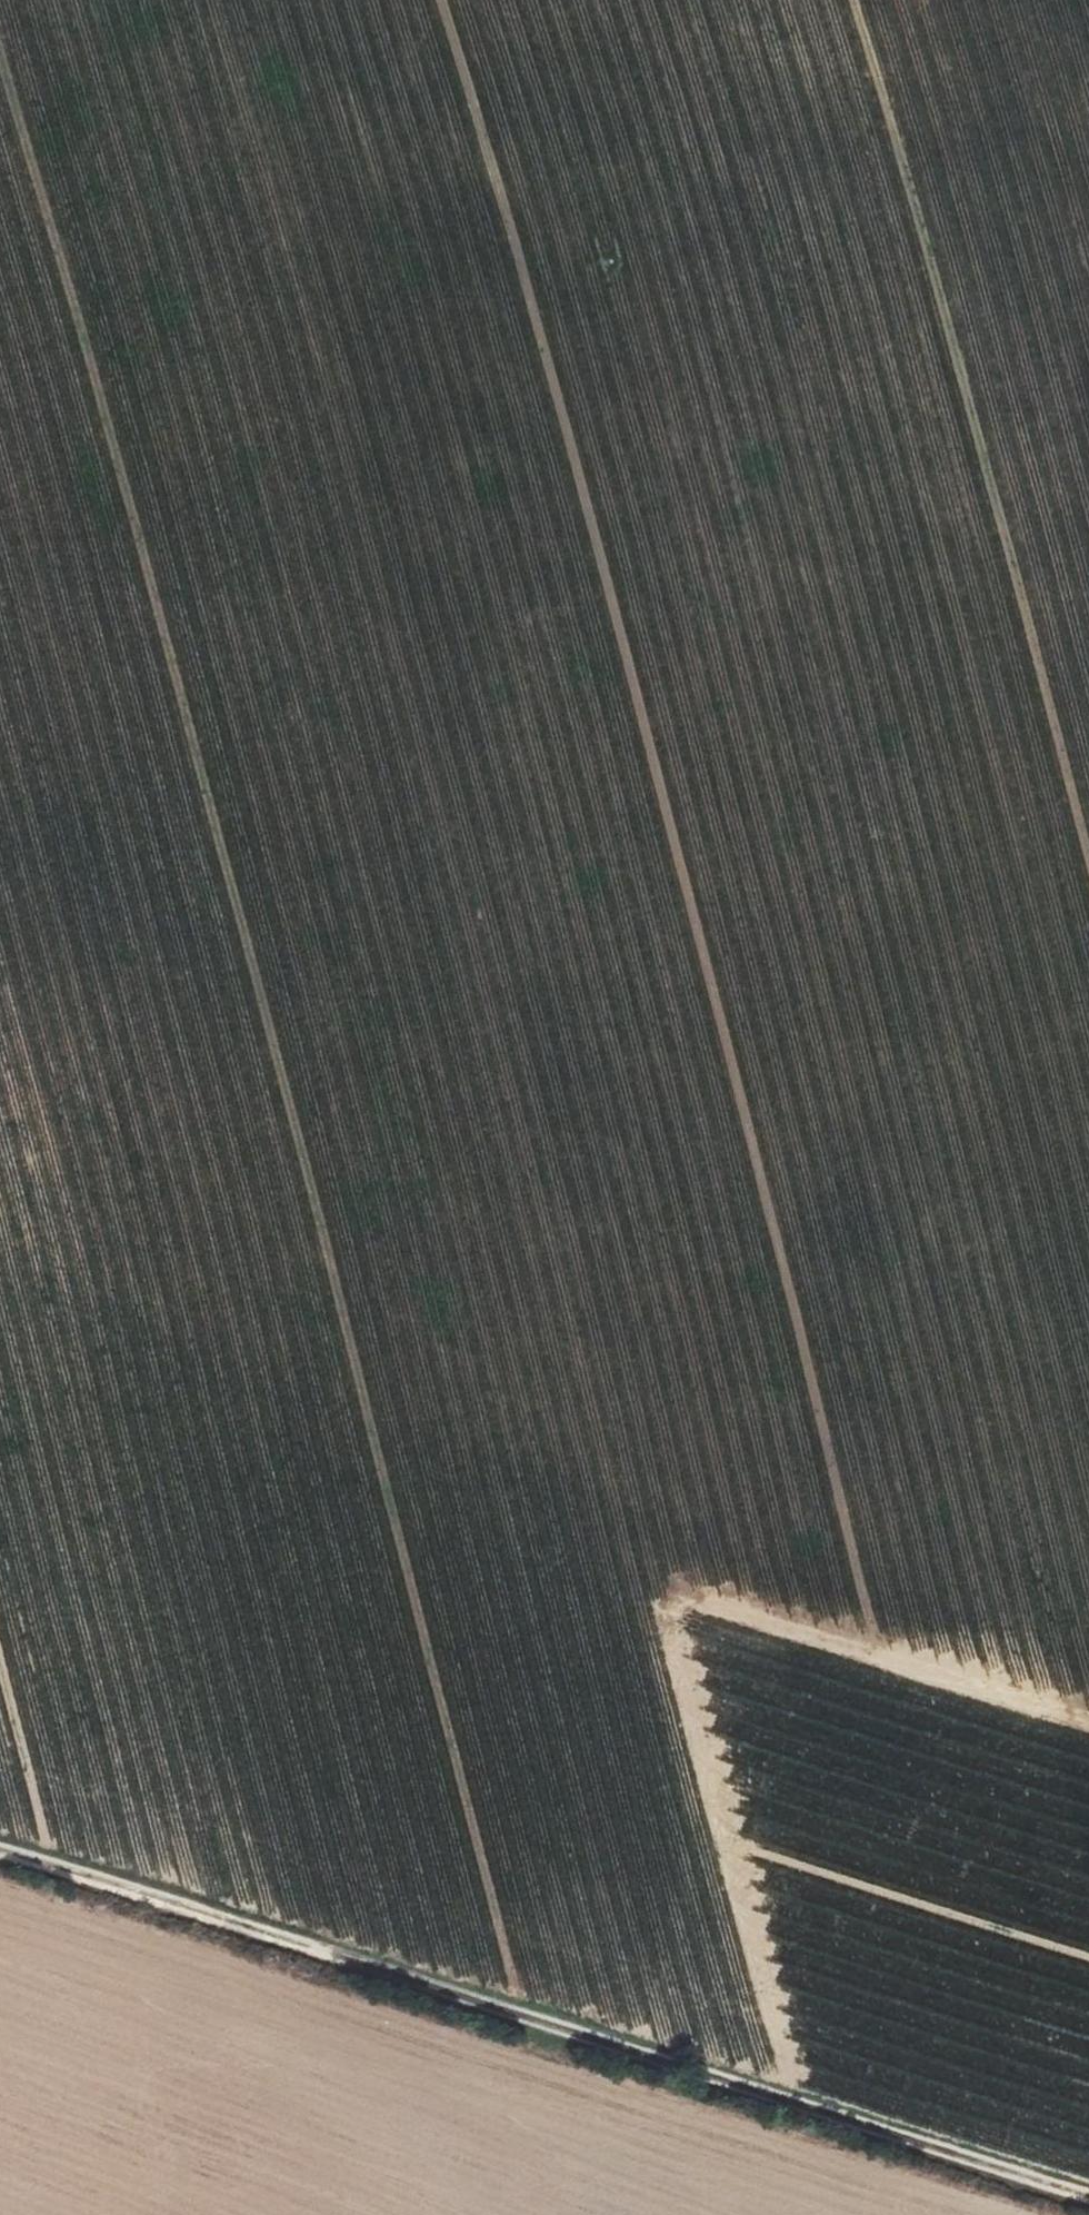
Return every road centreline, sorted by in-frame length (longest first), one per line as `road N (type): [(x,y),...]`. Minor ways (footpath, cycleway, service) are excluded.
road 1 (track): [(1088,2198),(390,1972),(0,1865)]

